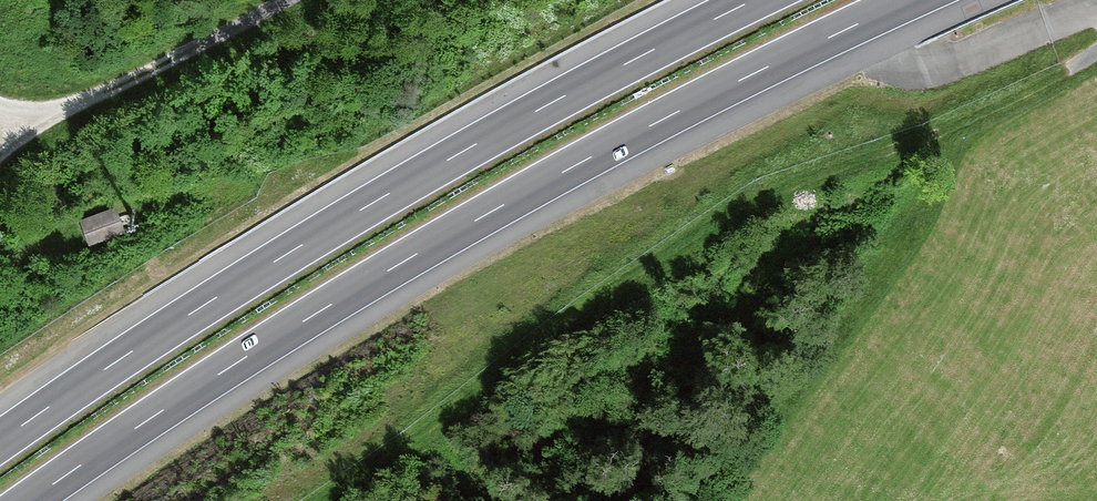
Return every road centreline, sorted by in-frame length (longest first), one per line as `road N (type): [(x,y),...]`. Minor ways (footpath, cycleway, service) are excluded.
road 1 (motorway): [(29,500),(233,365),(491,212),(910,0)]
road 2 (track): [(1096,52),(992,110),(793,185),(710,226),(592,302),(525,362),(329,500)]
road 3 (motorway): [(754,0),(371,204),(0,441)]
road 4 (track): [(0,154),(78,103),(286,0)]

